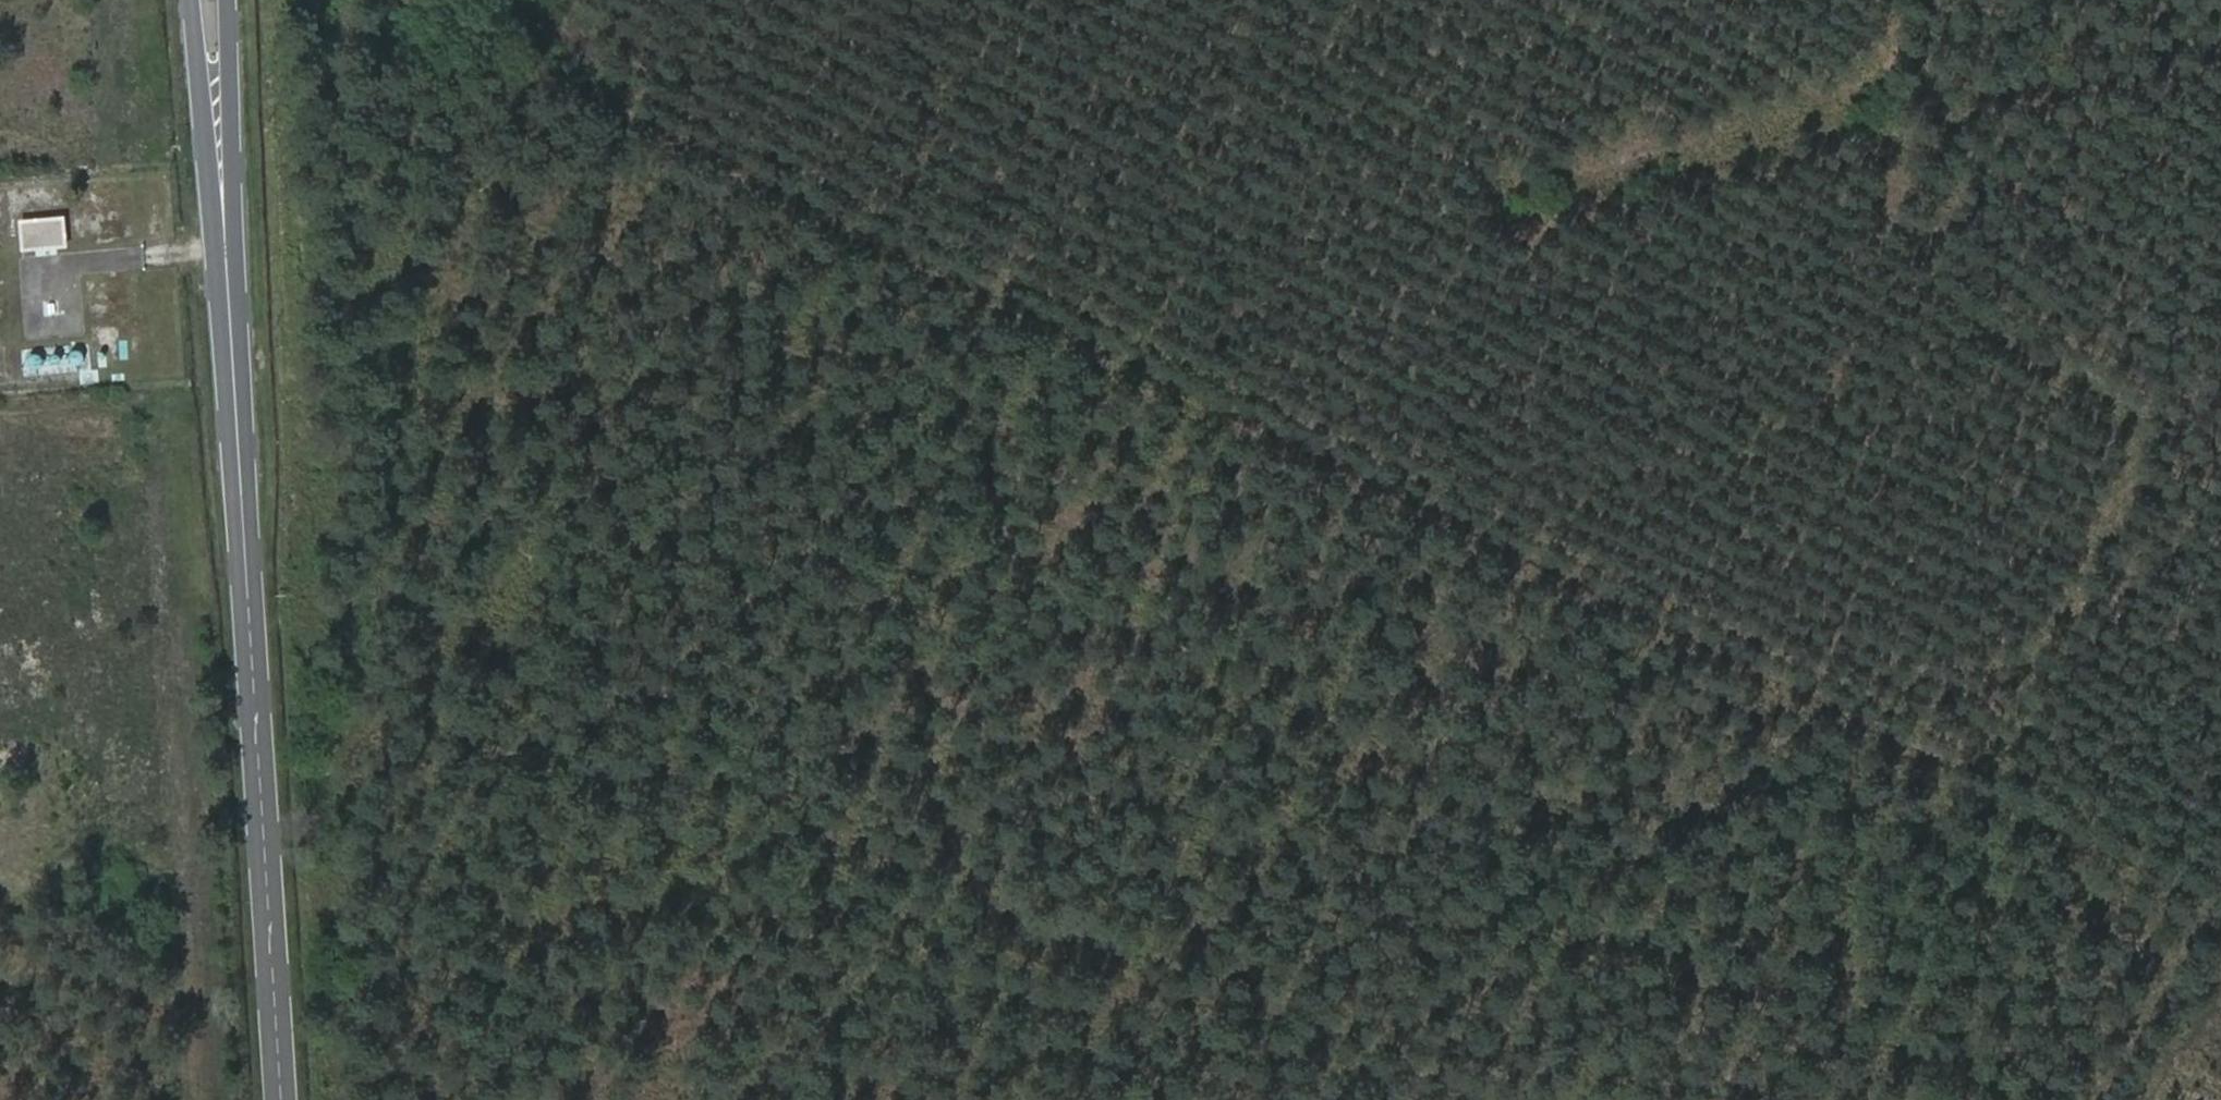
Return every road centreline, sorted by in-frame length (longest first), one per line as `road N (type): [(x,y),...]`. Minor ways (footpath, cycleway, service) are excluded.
road 1 (secondary): [(213,0),(290,1099)]

